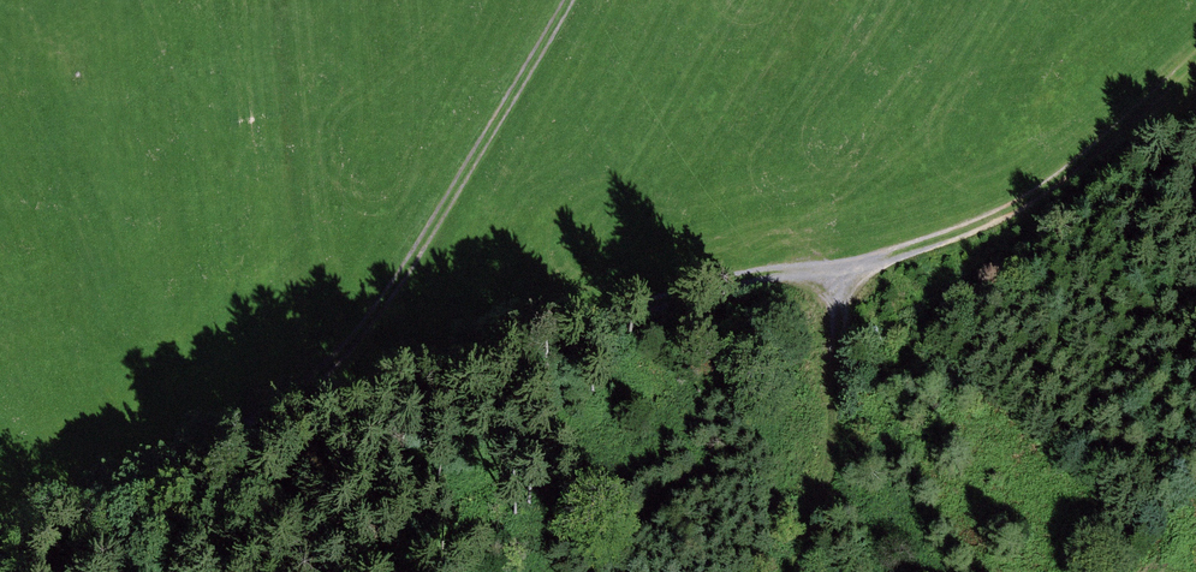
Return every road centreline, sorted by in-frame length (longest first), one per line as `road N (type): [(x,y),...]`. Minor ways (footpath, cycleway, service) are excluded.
road 1 (track): [(232,474),(566,341),(760,279),(918,243),(1032,196),(1195,70)]
road 2 (track): [(232,474),(353,367),(414,282),(568,0)]
road 3 (track): [(841,260),(824,492),(799,571)]
road 4 (unclassified): [(17,571),(62,543),(232,474)]

